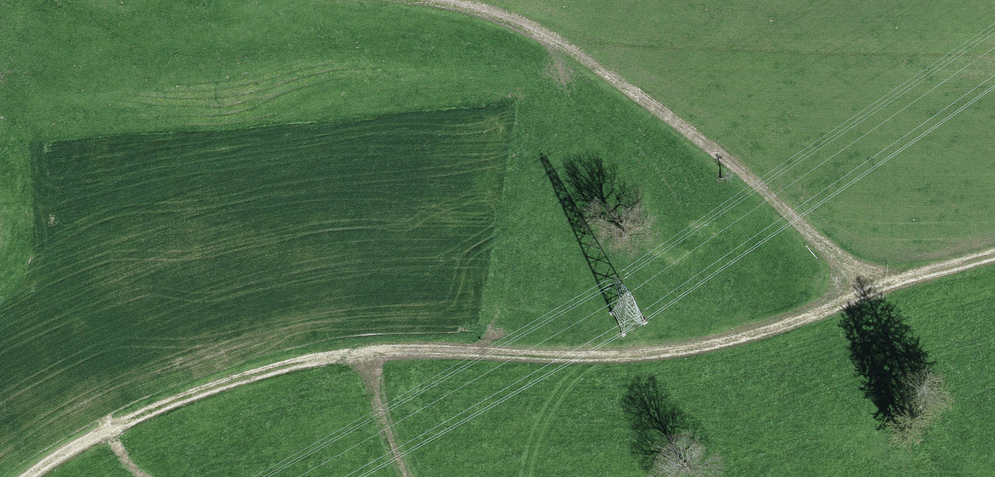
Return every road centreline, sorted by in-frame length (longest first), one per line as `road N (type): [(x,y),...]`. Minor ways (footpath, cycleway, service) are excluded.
road 1 (track): [(38,476),(96,437),(232,386),(368,356),(613,357),(703,347),(994,253)]
road 2 (track): [(869,291),(766,194),(648,102),(547,37),(439,0)]
road 3 (track): [(402,476),(369,400),(368,356)]

